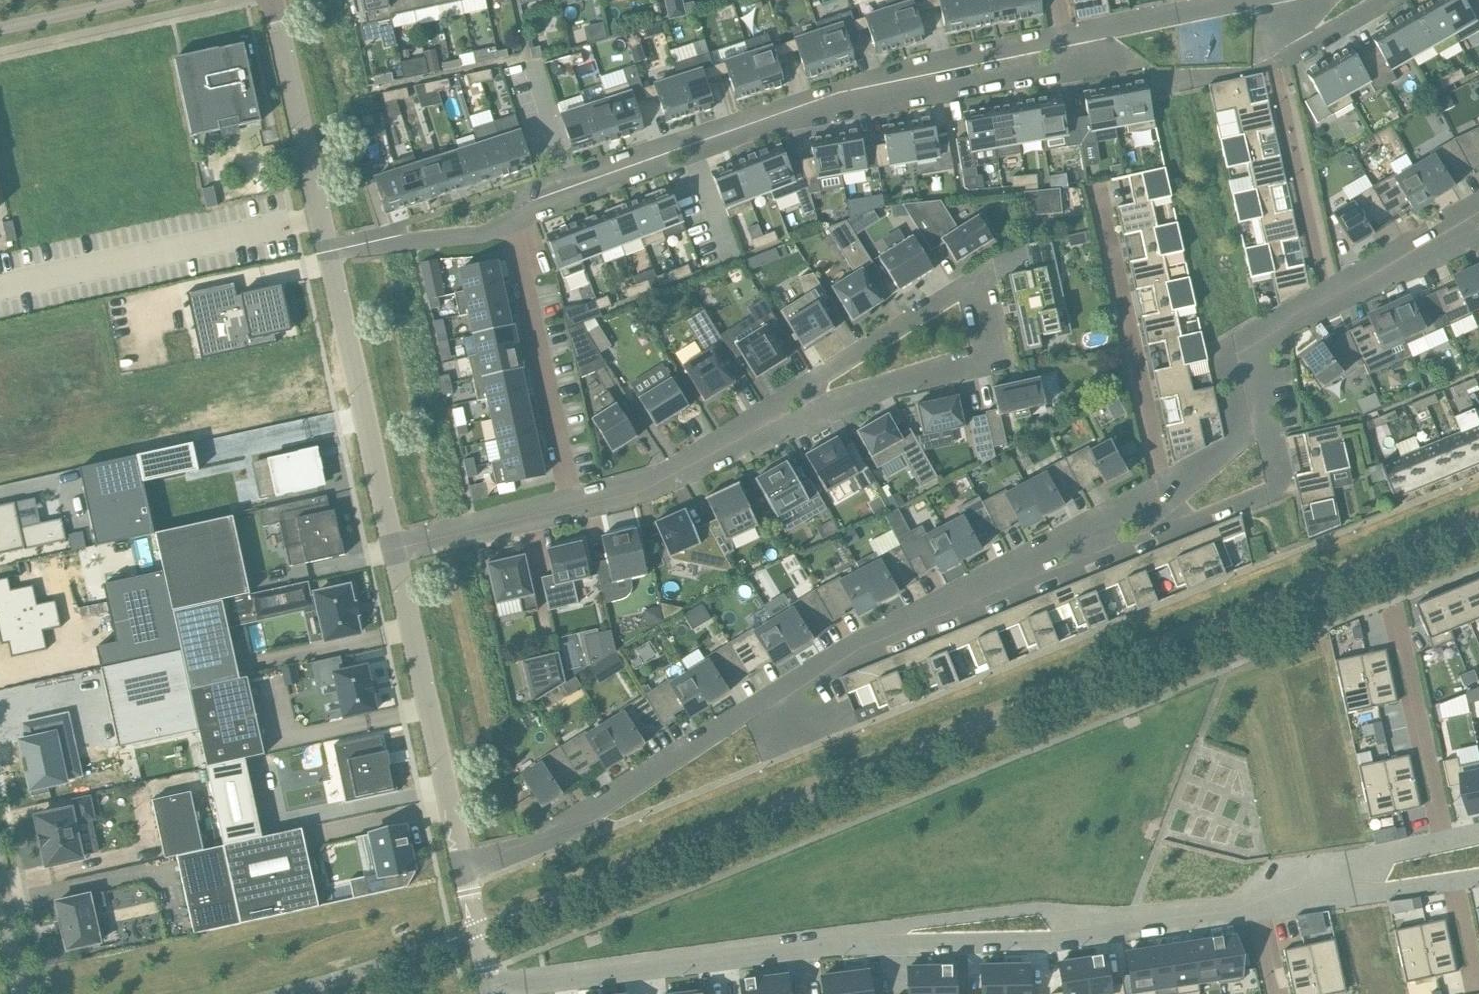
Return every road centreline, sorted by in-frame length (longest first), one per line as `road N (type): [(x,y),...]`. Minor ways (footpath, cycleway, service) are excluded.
road 1 (residential): [(1253,901),(490,988)]
road 2 (residential): [(1067,44),(843,91),(569,187),(511,223)]
road 3 (residential): [(783,415),(992,352),(978,277),(819,376)]
road 4 (residential): [(790,680),(1169,499)]
road 5 (residential): [(464,870),(581,825),(790,680)]
road 6 (residential): [(393,550),(464,870)]
road 7 (residential): [(1101,188),(1169,499)]
road 8 (residential): [(332,250),(393,550)]
road 9 (residential): [(572,507),(511,223)]
road 10 (residential): [(273,0),(332,250)]
road 11 (residential): [(1325,311),(1279,81)]
road 12 (residential): [(572,507),(644,490),(783,415)]
road 13 (residential): [(1245,0),(1105,27),(1067,44)]
road 14 (residential): [(393,550),(572,507)]
road 15 (residential): [(511,223),(481,236),(377,239),(332,250)]
road 16 (residential): [(1325,311),(1478,237)]
road 17 (residential): [(1315,878),(1478,833)]
road 18 (unclassified): [(0,31),(145,0)]
road 19 (residential): [(1459,879),(1377,893),(1315,878)]
road 20 (residential): [(1266,415),(1254,355),(1325,311)]
road 21 (residential): [(1276,65),(1387,0)]
road 22 (residential): [(1169,499),(1266,415)]
road 23 (residential): [(464,870),(490,988)]

